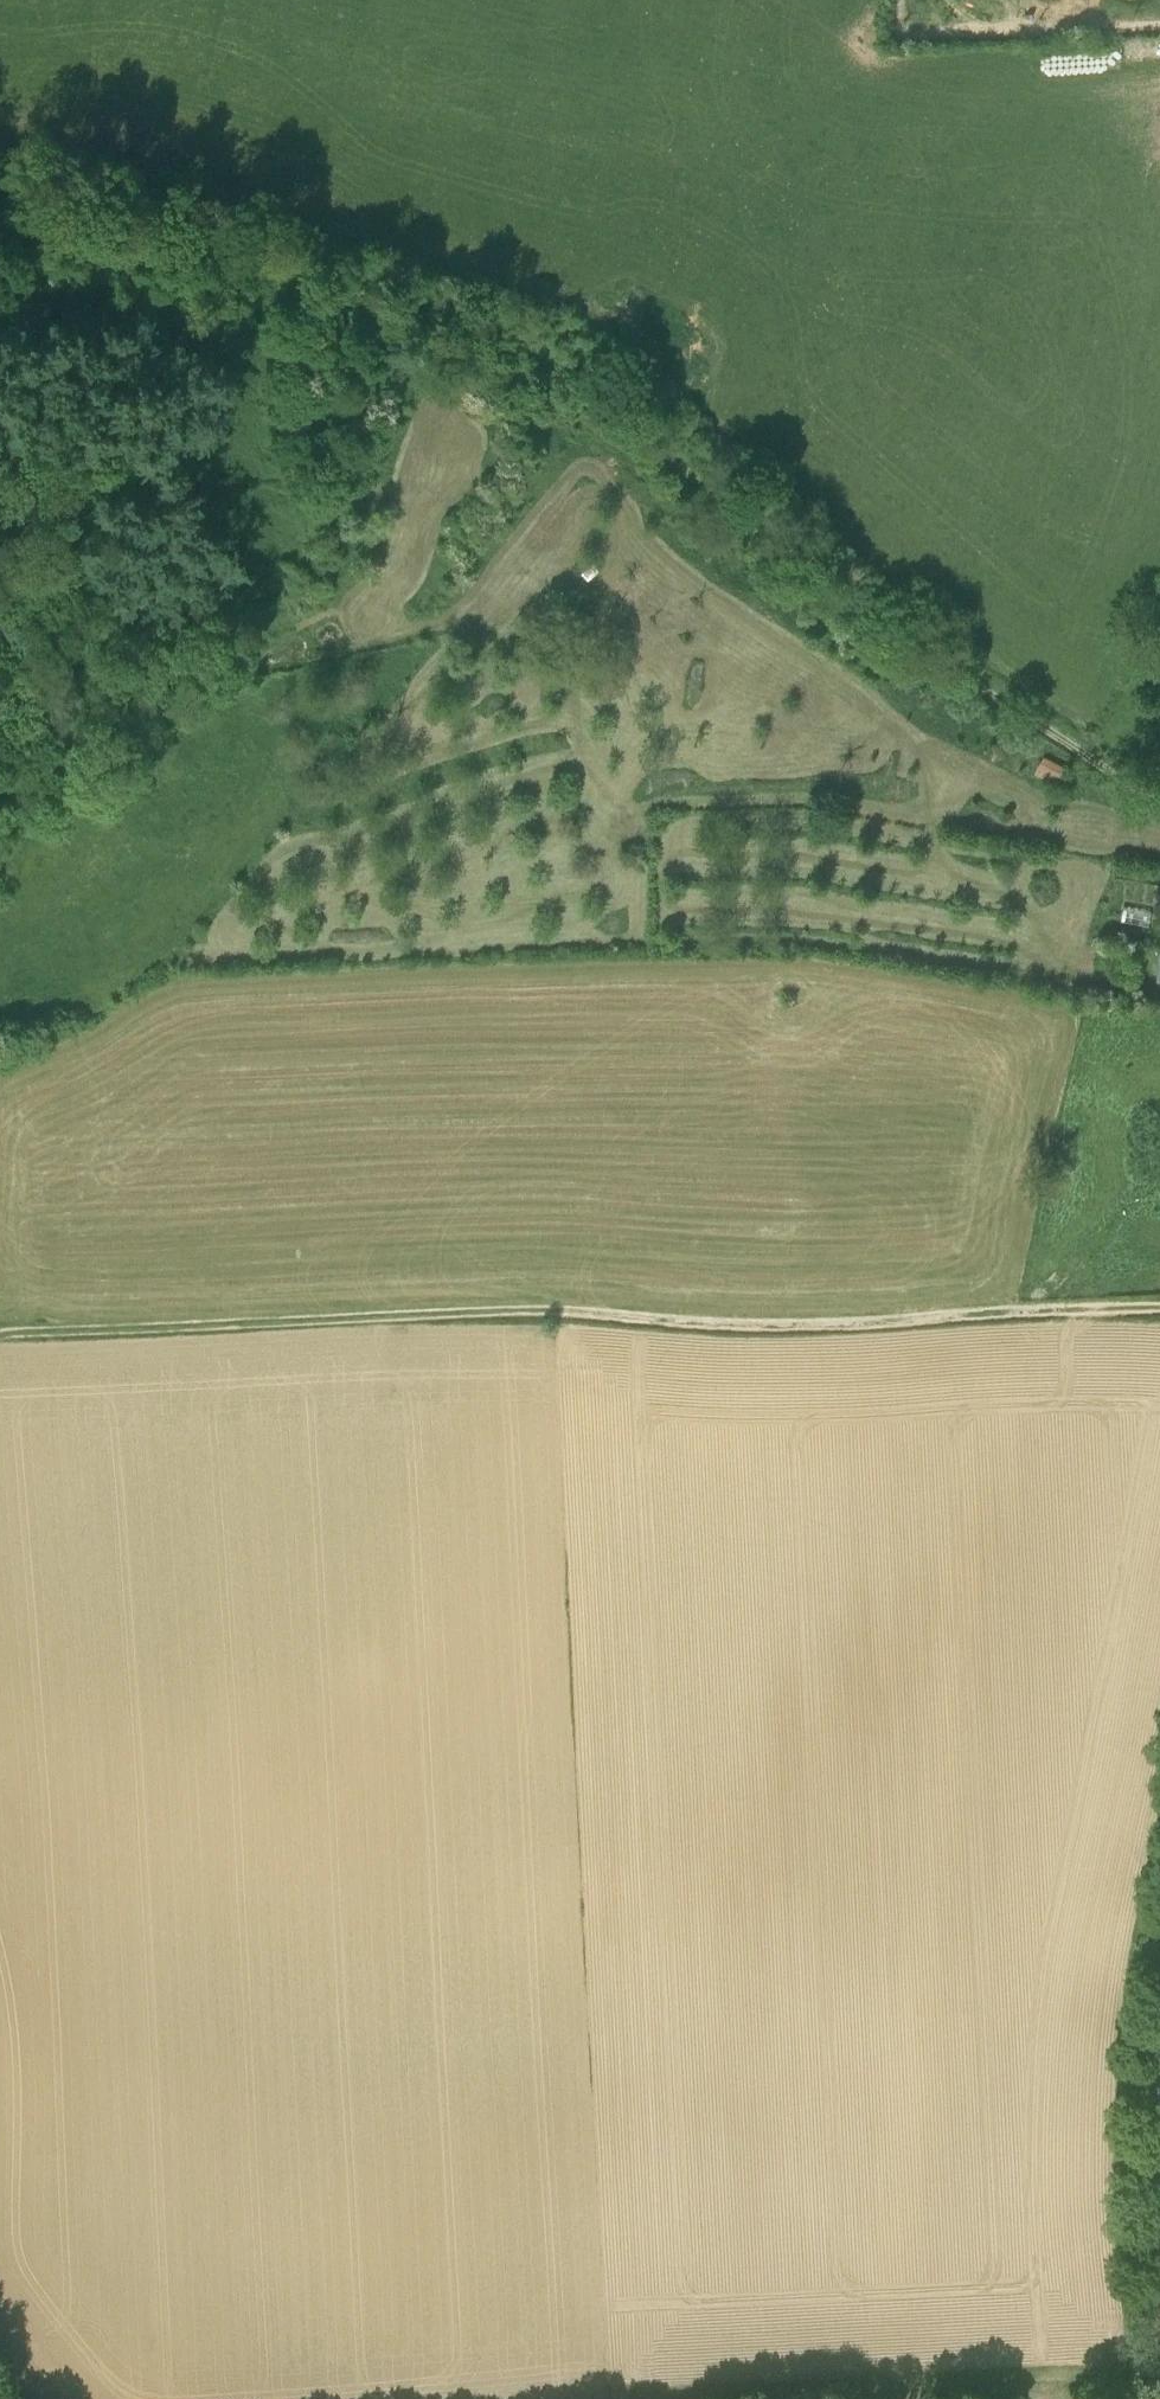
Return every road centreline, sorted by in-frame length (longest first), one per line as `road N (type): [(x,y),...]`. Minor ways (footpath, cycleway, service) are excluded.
road 1 (track): [(1159,794),(1120,780),(895,635),(557,365),(208,219),(120,193),(0,176)]
road 2 (track): [(1159,1307),(788,1325),(537,1311),(0,1332)]

